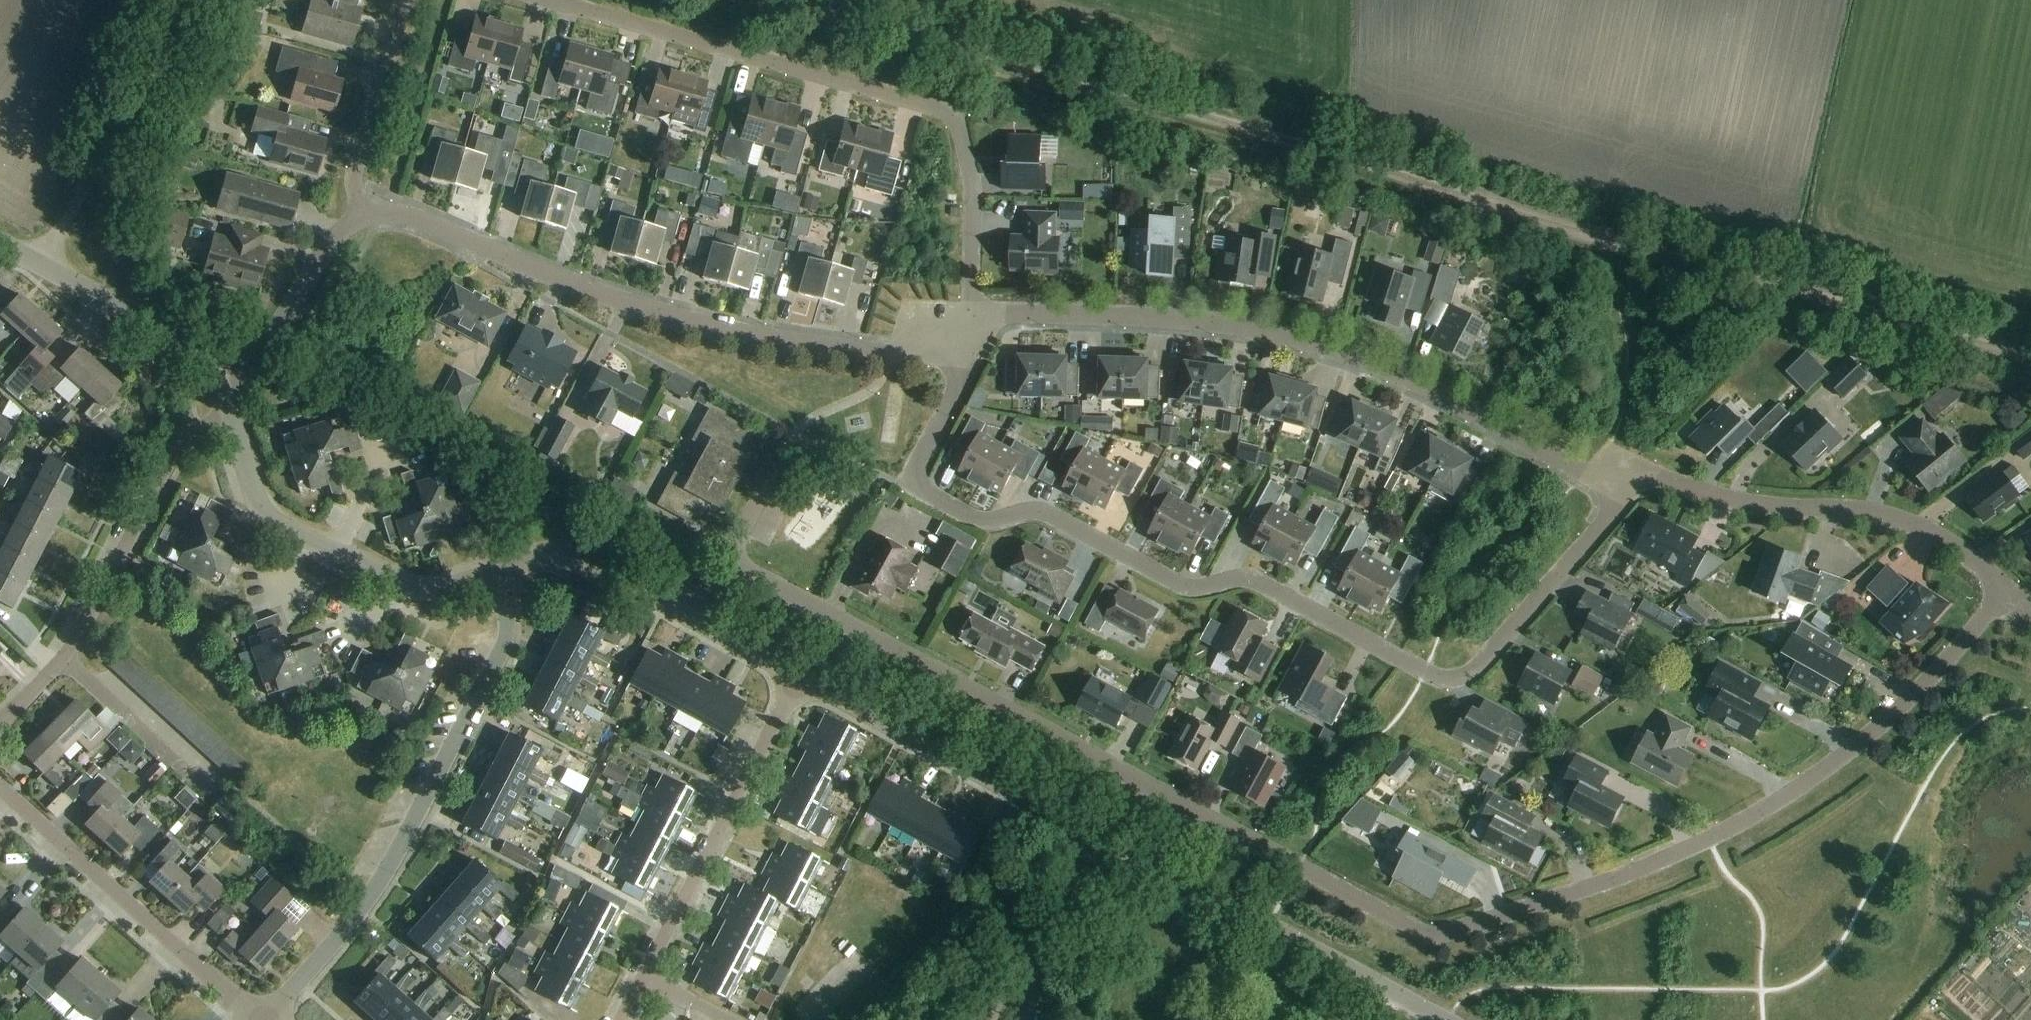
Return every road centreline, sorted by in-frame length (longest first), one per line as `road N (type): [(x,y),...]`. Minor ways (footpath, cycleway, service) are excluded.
road 1 (residential): [(692,615),(728,562),(1418,933),(1450,936),(1712,839),(1801,789),(1926,684),(1995,598),(1988,570),(1916,522),(1861,507),(1757,502),(1633,474)]
road 2 (track): [(2030,361),(807,0)]
road 3 (residential): [(1633,474),(1481,661),(1449,676),(1398,657),(1247,572),(1175,580),(1044,509),(983,518),(910,480),(956,390),(972,324)]
road 4 (residential): [(1633,474),(1550,452),(1410,378),(1260,328),(1160,317),(997,314),(972,324)]
road 5 (residential): [(972,324),(891,354),(684,328),(407,213),(359,209)]
road 6 (residential): [(972,324),(965,146),(946,112),(554,0)]
road 7 (unclassified): [(266,1019),(379,879),(493,665),(508,622),(496,574)]
road 8 (residential): [(0,724),(69,653),(182,440),(226,409)]
road 9 (unclassified): [(1440,1019),(1098,837)]
road 10 (residential): [(262,1019),(0,785)]
road 11 (residential): [(646,979),(801,676)]
road 12 (unclassified): [(1098,837),(801,676)]
road 13 (track): [(197,0),(37,261)]
road 14 (unclassified): [(221,375),(181,341),(0,241)]
road 15 (residential): [(359,209),(251,366),(221,375)]
road 16 (residential): [(405,0),(354,177),(359,209)]
road 17 (unclassified): [(692,615),(567,551),(496,574)]
road 18 (unclassified): [(309,541),(279,526),(251,496),(226,409)]
road 19 (residential): [(1018,981),(1098,837)]
road 20 (unclassified): [(801,676),(692,615)]

